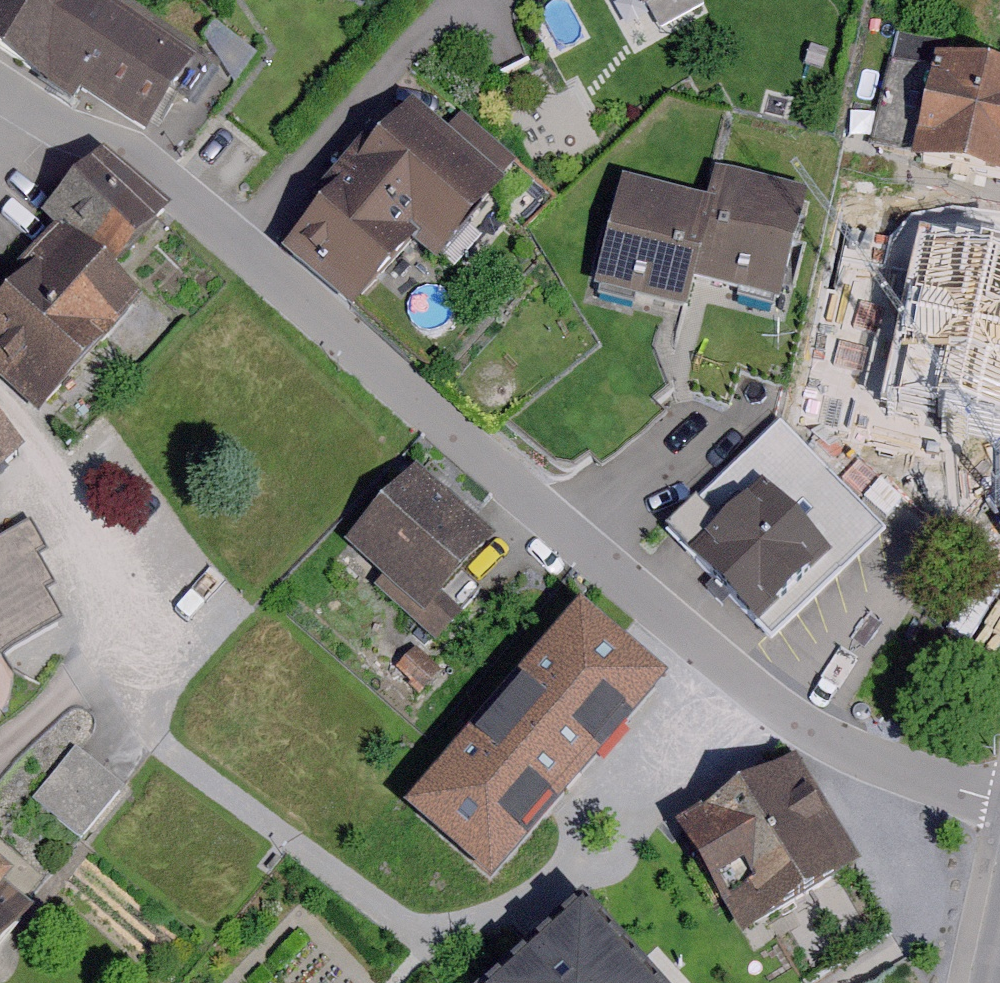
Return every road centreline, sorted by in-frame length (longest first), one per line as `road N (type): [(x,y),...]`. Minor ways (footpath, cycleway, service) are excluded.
road 1 (residential): [(999,810),(892,777),(803,729),(351,340),(0,81)]

